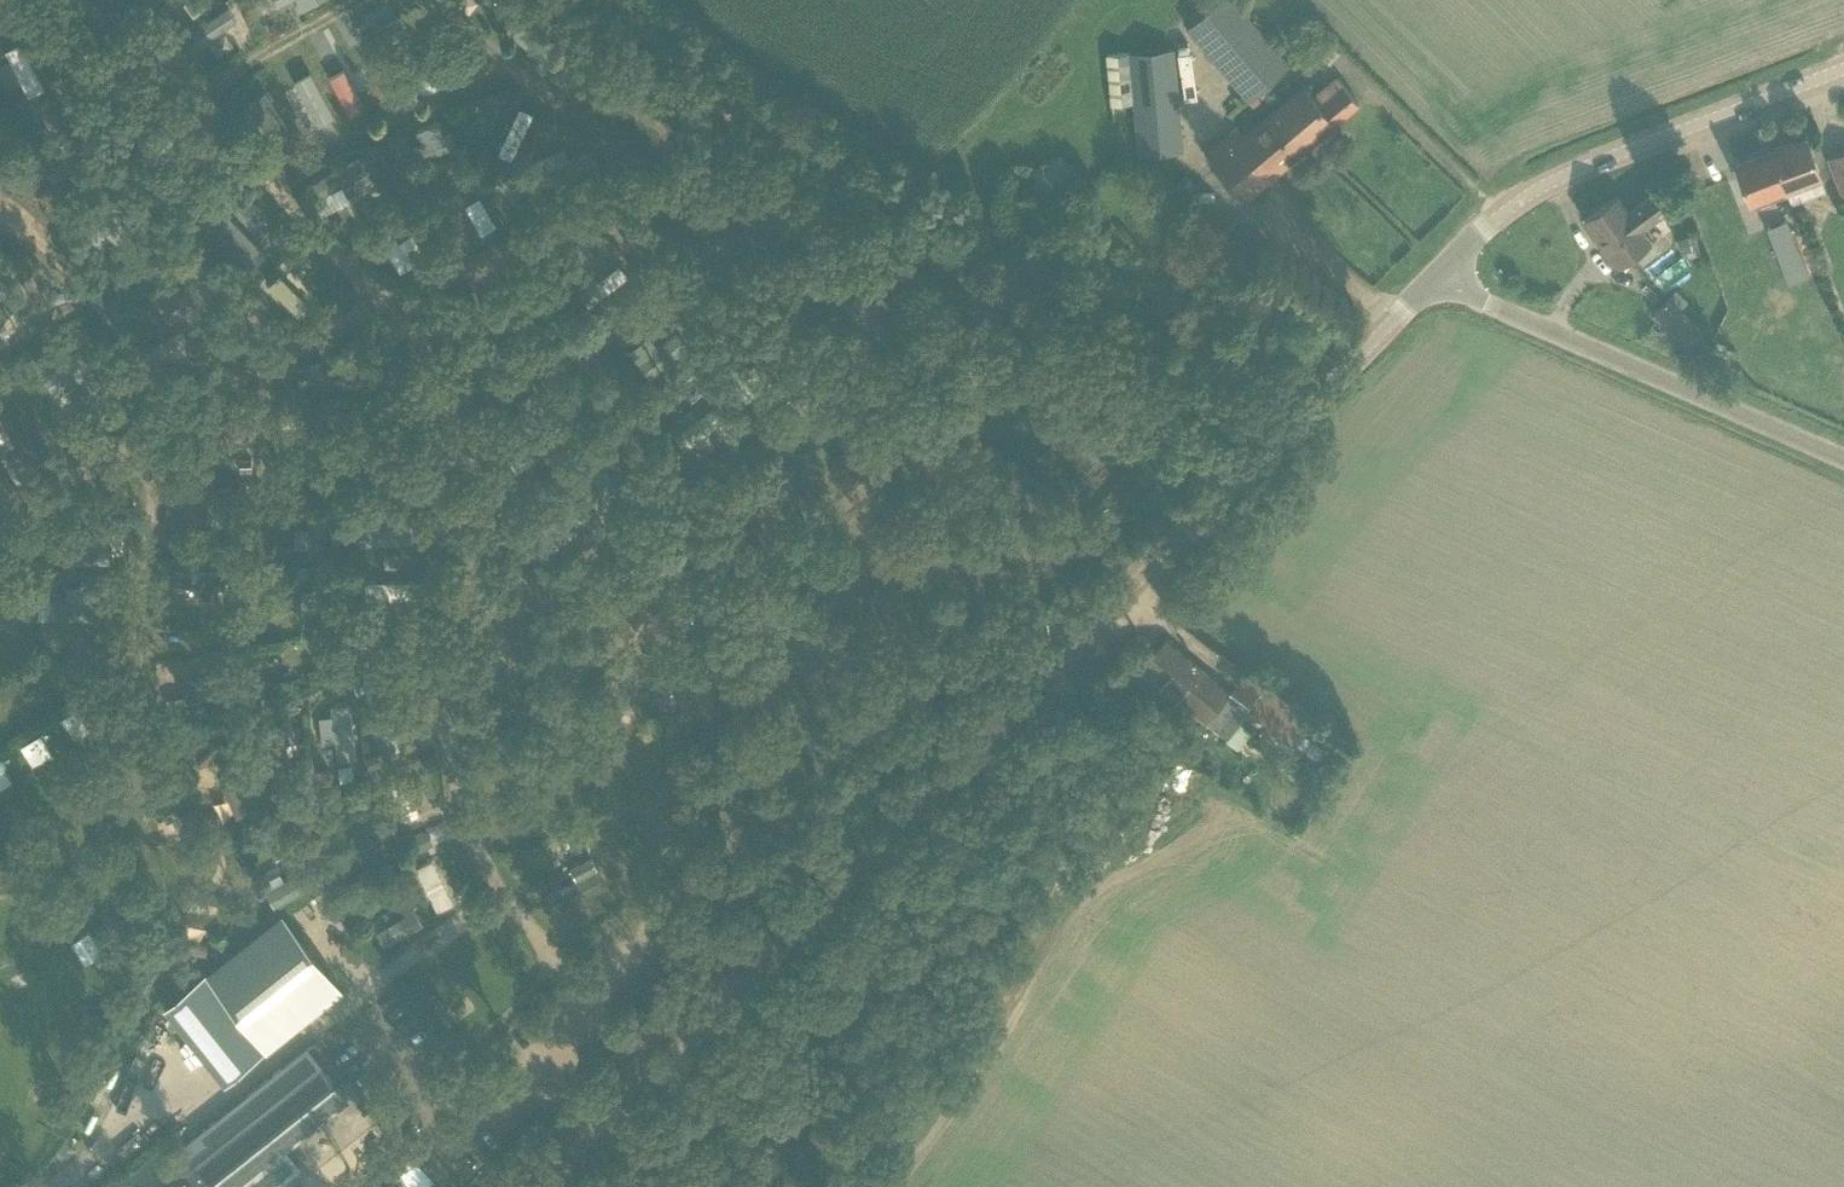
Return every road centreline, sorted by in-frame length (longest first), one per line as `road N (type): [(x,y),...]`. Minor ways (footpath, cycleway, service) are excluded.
road 1 (tertiary): [(539,1186),(1440,273)]
road 2 (track): [(616,0),(953,273),(1240,476)]
road 3 (tertiary): [(1440,273),(1500,215),(1551,182),(1843,69)]
road 4 (unclassified): [(1843,459),(1494,306),(1440,273)]
road 5 (track): [(803,410),(888,398),(905,410),(916,463)]

